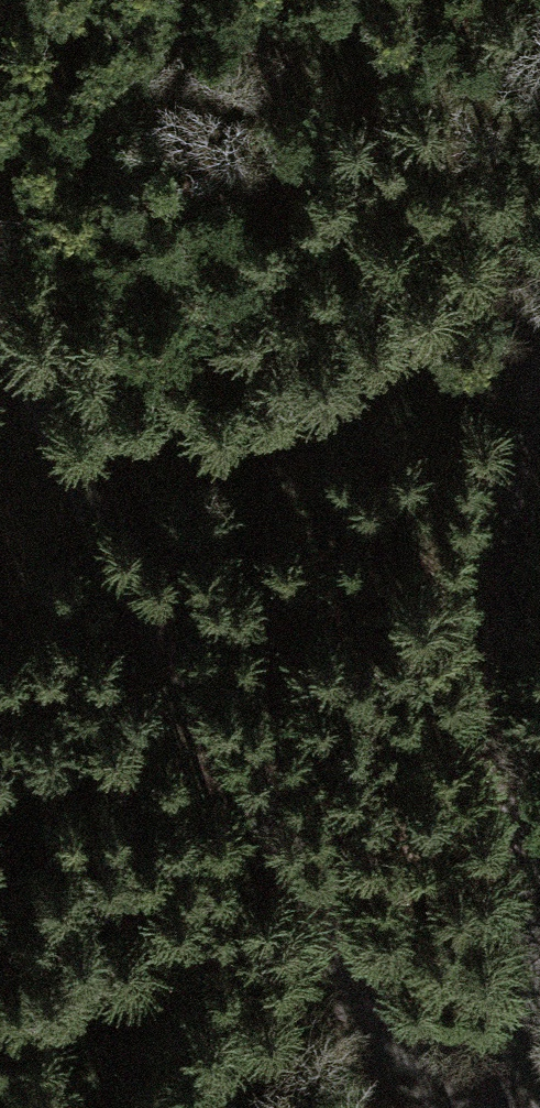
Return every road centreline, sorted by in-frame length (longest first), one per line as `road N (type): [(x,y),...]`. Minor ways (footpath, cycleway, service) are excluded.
road 1 (track): [(0,329),(151,636),(356,982),(442,1087),(472,1107)]
road 2 (track): [(539,954),(513,793),(492,501),(539,385)]

